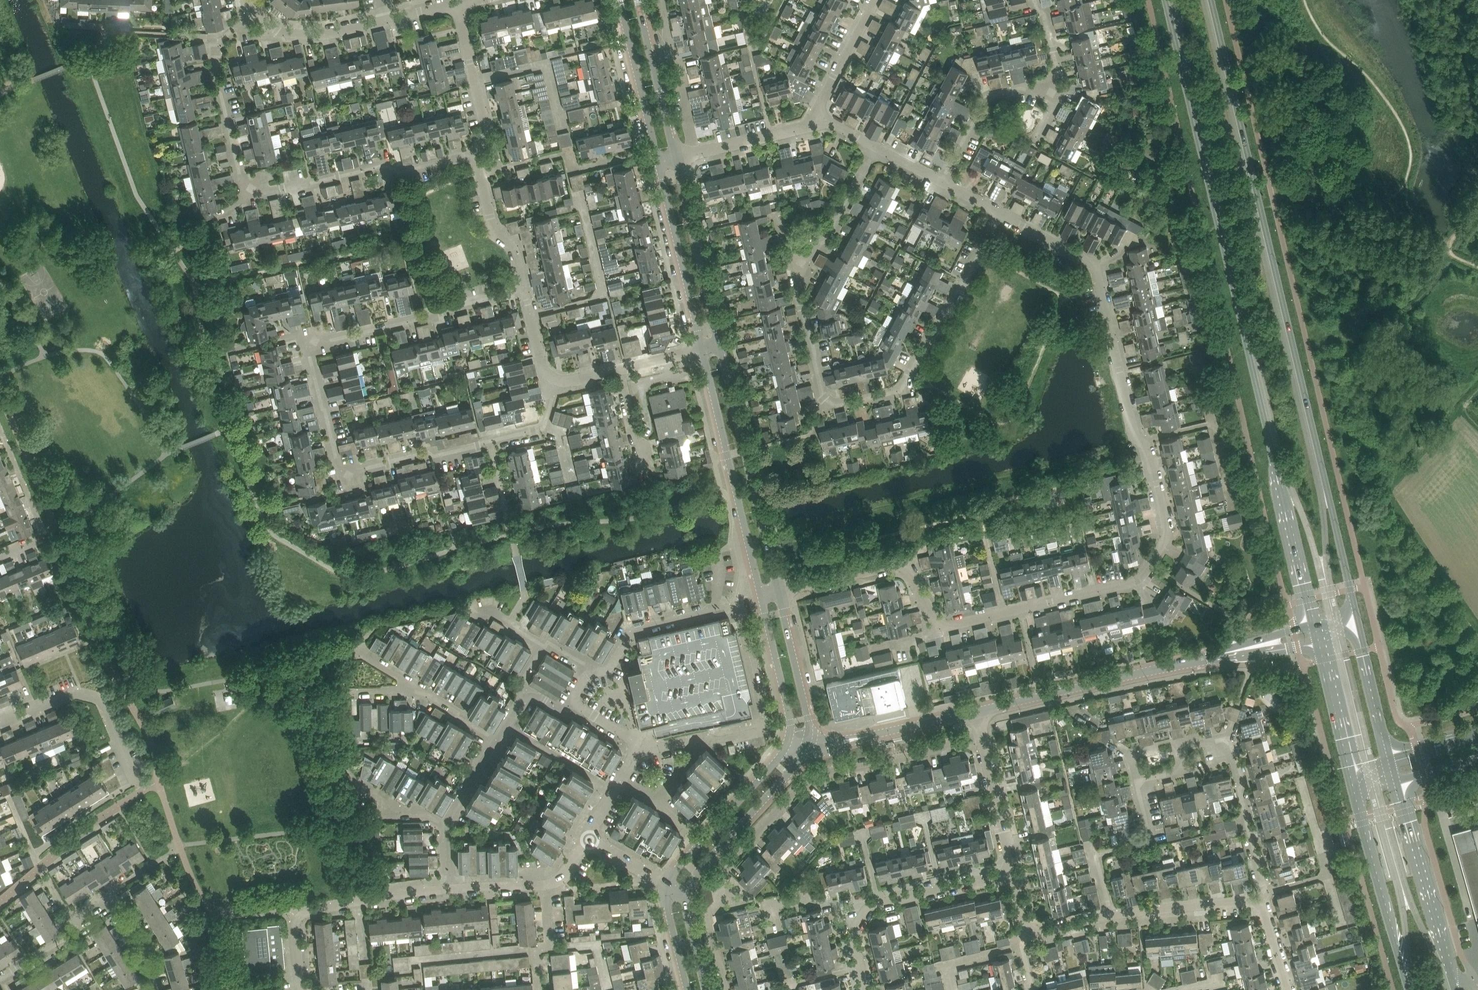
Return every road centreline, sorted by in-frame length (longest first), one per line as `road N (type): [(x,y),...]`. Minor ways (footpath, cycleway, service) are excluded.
road 1 (residential): [(777,588),(898,562),(912,571),(939,622),(949,624),(1144,579),(1167,541),(1150,449),(1135,435),(1096,267),(1000,215)]
road 2 (secondary): [(1357,624),(1213,0)]
road 3 (secondary): [(1167,0),(1316,619)]
road 4 (residential): [(526,292),(320,341),(310,351),(341,476),(543,426),(547,385)]
road 5 (residential): [(476,156),(399,172),(384,166),(245,197),(216,80),(215,44),(256,16)]
road 6 (residential): [(726,989),(711,918),(719,889),(802,787),(841,769),(985,739)]
road 7 (residential): [(1000,215),(903,391),(825,403),(798,287)]
road 8 (residential): [(1136,784),(1183,773),(1177,747),(1229,734),(1265,894),(1260,900)]
road 9 (tertiary): [(777,588),(718,346)]
road 10 (residential): [(1017,874),(867,903),(853,916),(867,989)]
road 11 (tertiary): [(978,712),(1209,657)]
road 12 (residential): [(303,989),(295,927),(306,913),(451,887)]
road 13 (secondary): [(1354,780),(1411,989)]
road 14 (residential): [(0,725),(73,694),(101,701),(142,791)]
road 15 (tertiary): [(701,350),(748,545)]
road 16 (tertiary): [(718,346),(678,157)]
road 17 (tertiary): [(686,896),(810,748)]
road 18 (tertiary): [(658,162),(701,350)]
road 19 (tertiary): [(788,742),(667,885)]
road 20 (secondary): [(1447,962),(1394,786)]
road 21 (residential): [(1109,916),(1095,856),(1151,843),(1136,784)]
road 22 (tertiary): [(810,748),(978,712)]
road 23 (residential): [(1058,96),(1043,87),(986,99),(942,184)]
road 24 (tertiary): [(618,0),(658,162)]
road 25 (residential): [(740,605),(635,630),(612,664),(596,671)]
road 26 (residential): [(730,739),(768,728),(740,605)]
road 27 (tertiary): [(810,748),(777,588)]
road 28 (residential): [(451,887),(446,826),(498,739)]
road 29 (tertiary): [(678,157),(641,0)]
road 30 (residential): [(476,156),(487,122),(458,1)]
road 31 (residential): [(798,287),(876,148)]
road 32 (residential): [(696,152),(660,0)]
road 33 (residential): [(0,981),(80,932),(73,920),(112,897)]
road 34 (tertiary): [(761,592),(788,742)]
road 35 (residential): [(1260,900),(1109,916)]
road 36 (residential): [(526,292),(516,255),(490,221),(476,156)]
road 37 (secondary): [(1324,637),(1354,780)]
road 38 (secondary): [(1388,762),(1357,624)]
road 39 (residential): [(391,17),(323,32),(278,29),(256,16)]
road 40 (residential): [(1017,874),(985,739)]
road 41 (residential): [(813,124),(875,0)]
road 42 (residential): [(539,989),(535,950),(553,948),(546,884)]

